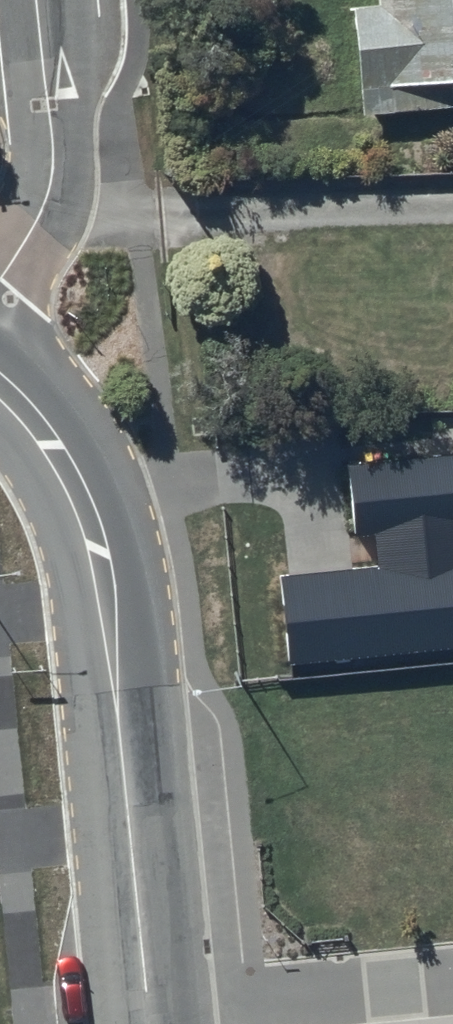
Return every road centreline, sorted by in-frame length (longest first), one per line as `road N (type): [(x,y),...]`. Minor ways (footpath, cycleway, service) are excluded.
road 1 (tertiary): [(0,374),(71,470),(97,552),(149,1015)]
road 2 (residential): [(452,986),(149,1015)]
road 3 (tertiary): [(37,0),(53,167),(39,215),(0,277)]

